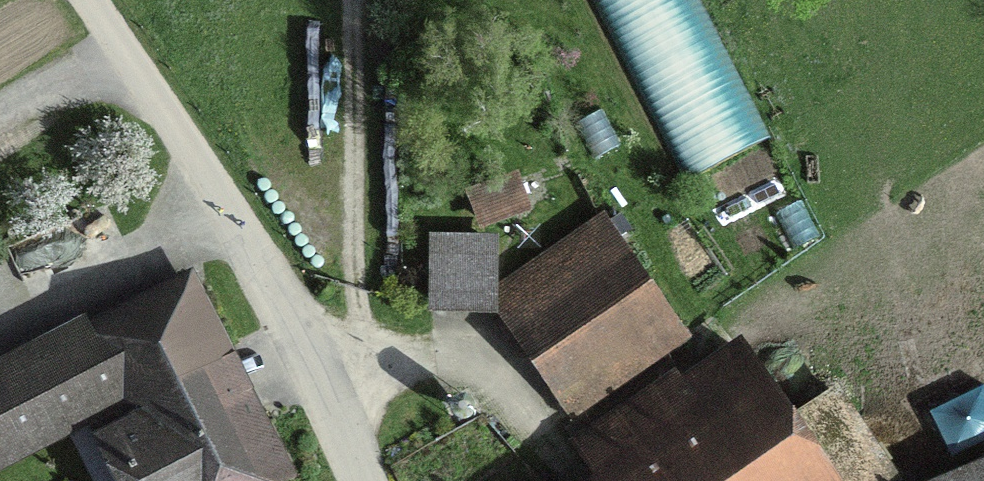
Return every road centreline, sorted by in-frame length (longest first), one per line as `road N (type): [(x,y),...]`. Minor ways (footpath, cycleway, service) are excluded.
road 1 (unclassified): [(81,0),(374,480)]
road 2 (track): [(362,0),(362,344)]

